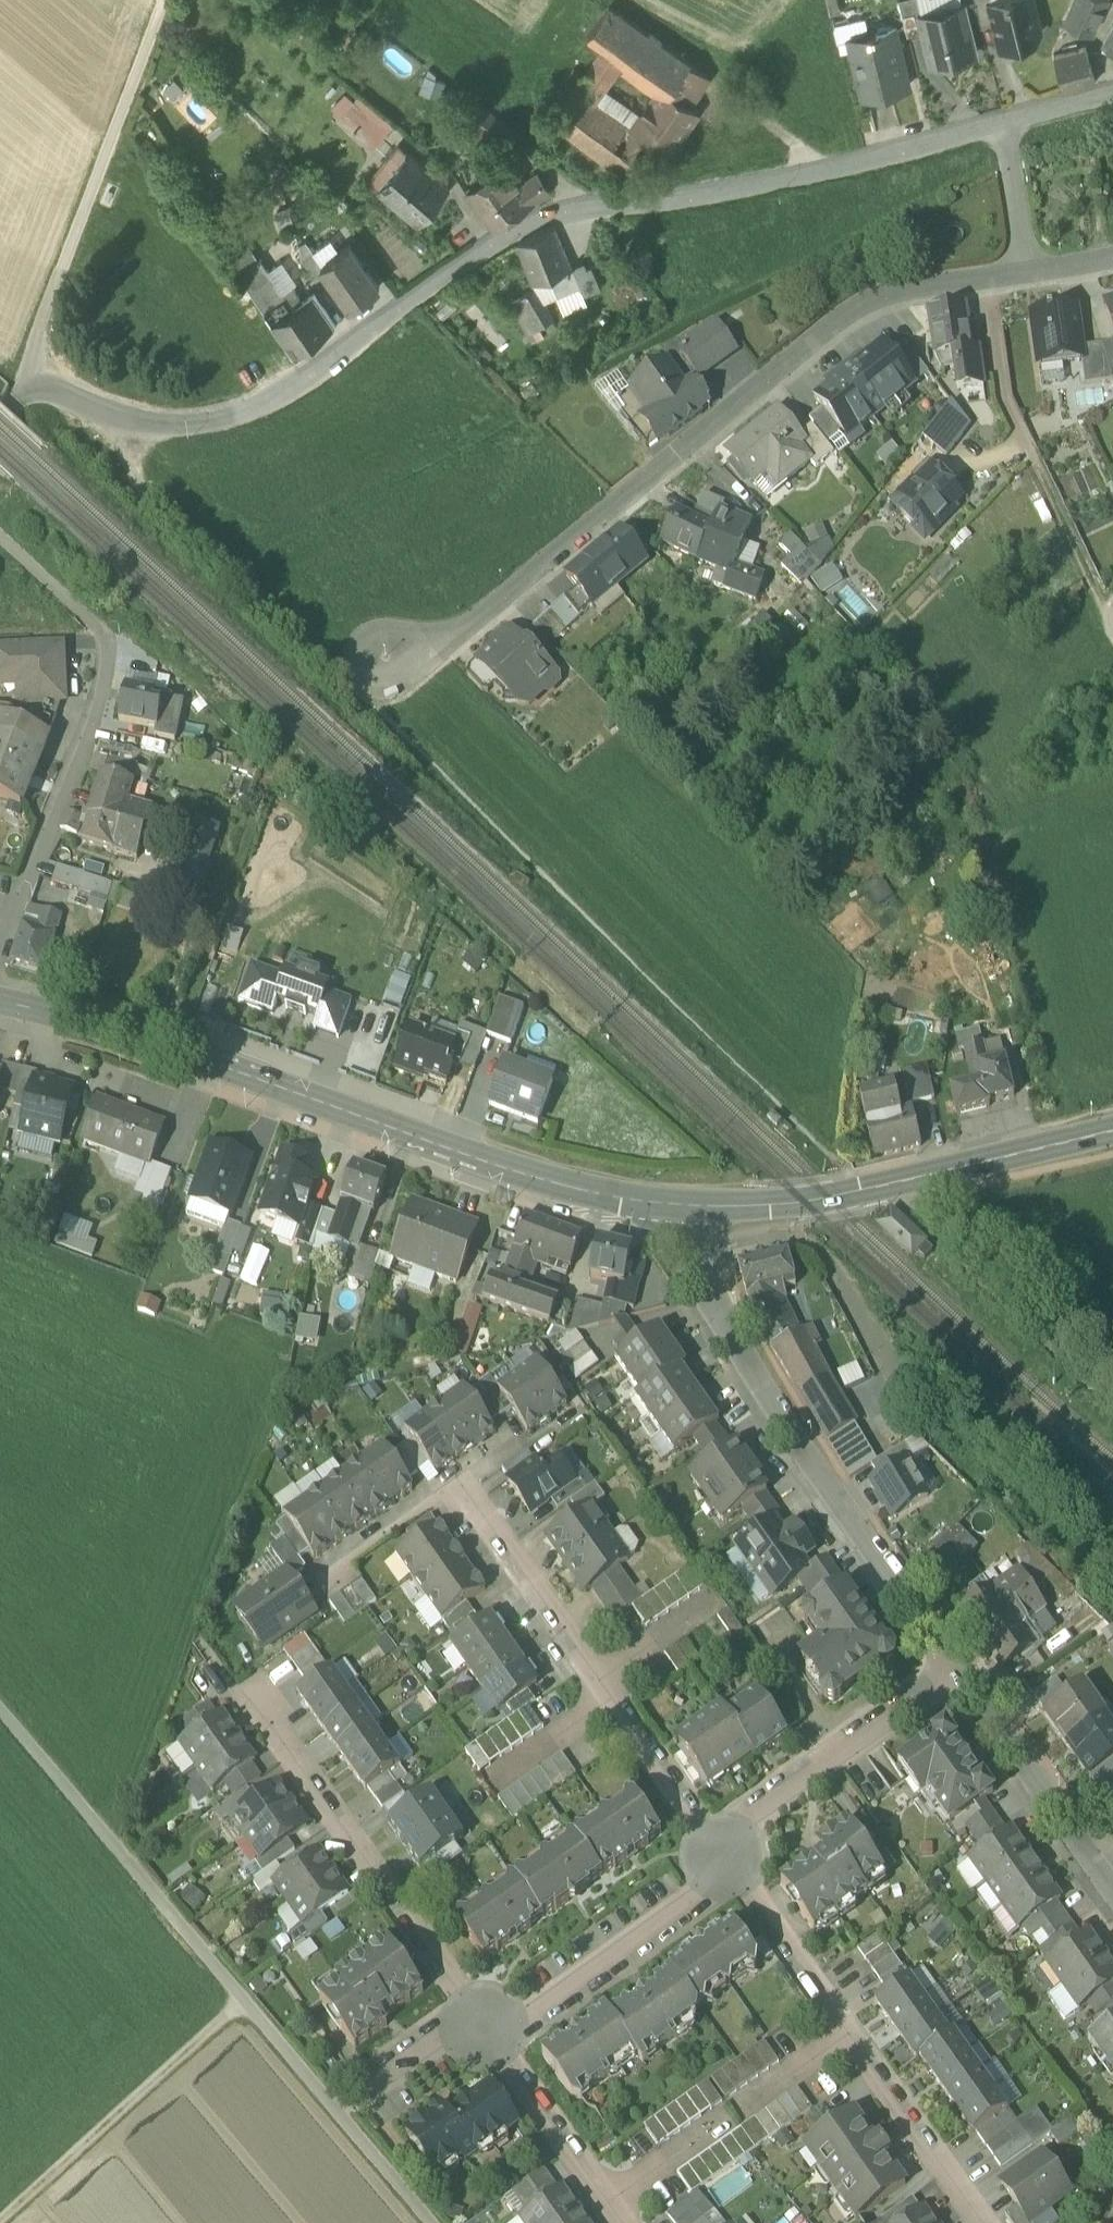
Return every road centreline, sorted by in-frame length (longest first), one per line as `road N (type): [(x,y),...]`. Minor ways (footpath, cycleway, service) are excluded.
road 1 (residential): [(1001,125),(823,173),(643,205),(565,209),(510,232),(255,411),(132,420),(37,384),(0,422)]
road 2 (residential): [(984,278),(871,299),(385,686)]
road 3 (secondary): [(695,1207),(551,1183),(145,1040),(0,1002)]
road 4 (track): [(0,1711),(432,2222)]
road 5 (residential): [(695,1207),(706,1264),(754,1376),(961,1672)]
road 6 (residential): [(0,949),(91,729),(107,639),(0,534)]
road 7 (residential): [(721,1853),(985,2222)]
road 8 (residential): [(721,1853),(456,1485)]
road 9 (secondary): [(1112,1131),(869,1189),(695,1207)]
road 10 (track): [(37,384),(30,352),(164,0)]
road 11 (residential): [(481,2026),(265,1708)]
road 12 (track): [(362,694),(134,483),(132,420)]
road 13 (track): [(0,2222),(244,2001)]
road 14 (residential): [(721,1853),(703,1895),(508,2028),(481,2026)]
road 15 (residential): [(961,1672),(751,1813),(721,1853)]
road 16 (residential): [(961,1672),(1112,1889)]
road 17 (residential): [(481,2026),(633,2222)]
road 18 (residential): [(1033,464),(1005,410),(984,278)]
road 19 (residential): [(456,1485),(325,1577)]
road 20 (residential): [(1001,125),(1023,272)]
road 21 (residential): [(481,2026),(450,2022),(366,2081)]

